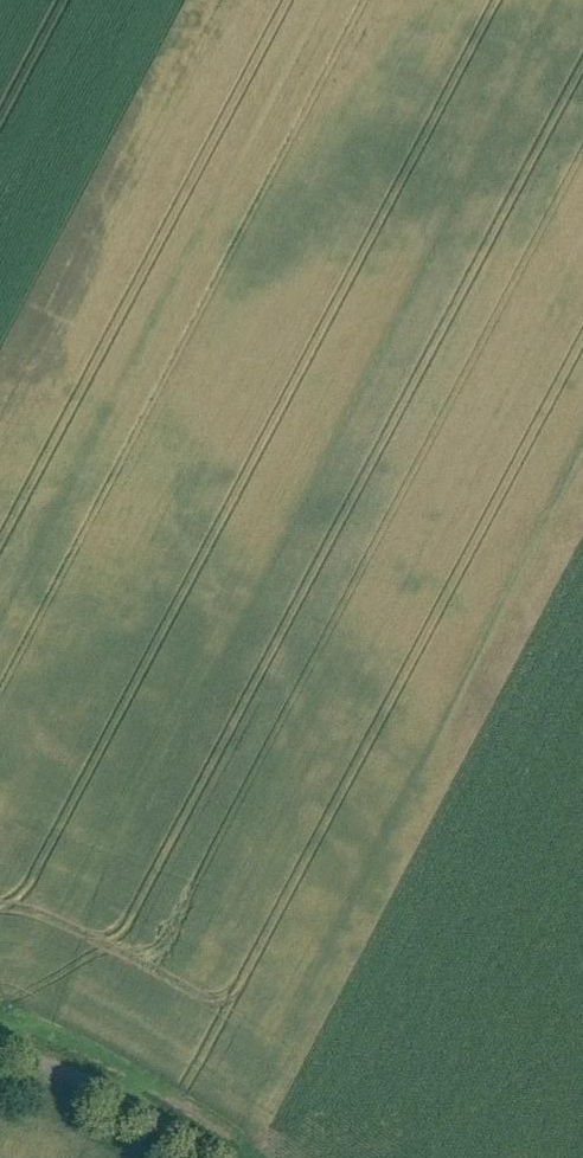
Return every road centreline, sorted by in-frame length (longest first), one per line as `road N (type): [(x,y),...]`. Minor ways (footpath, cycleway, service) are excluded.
road 1 (unclassified): [(0,1047),(144,1115),(210,1157)]

